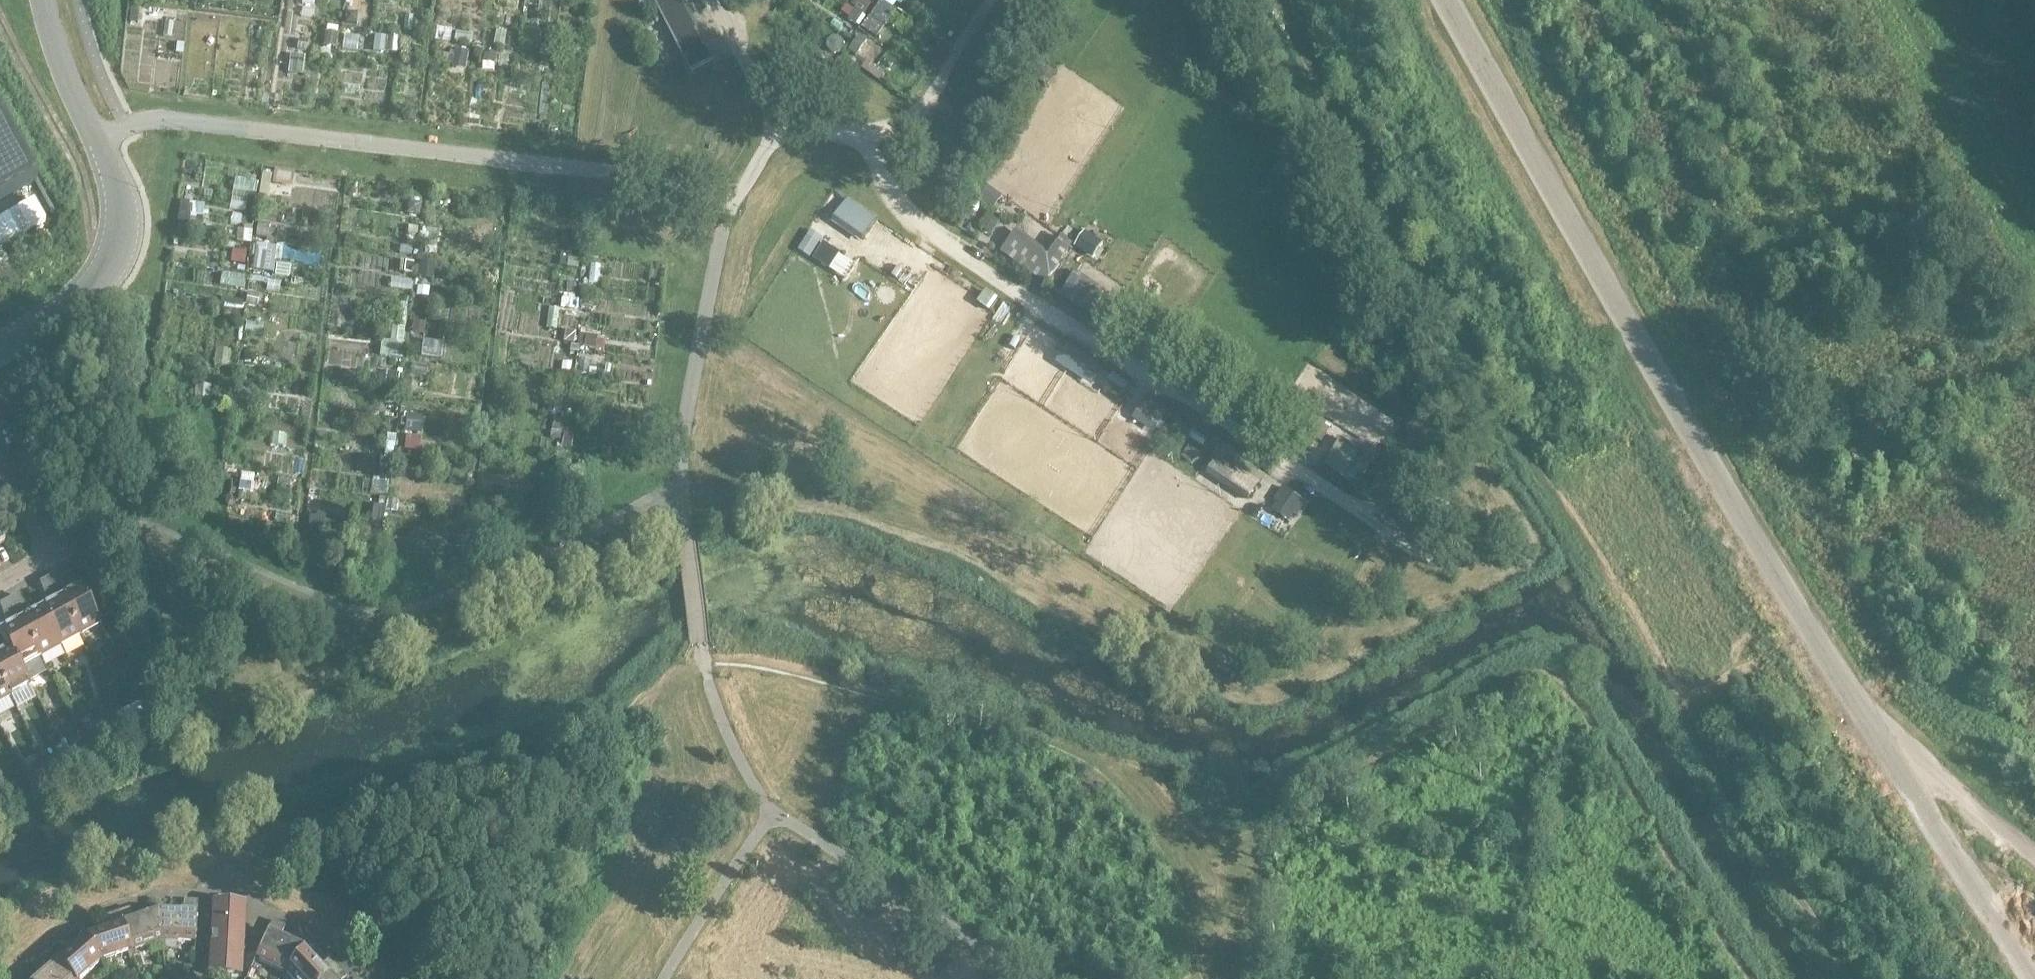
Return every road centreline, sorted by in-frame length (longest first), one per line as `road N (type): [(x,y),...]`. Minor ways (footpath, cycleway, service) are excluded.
road 1 (unclassified): [(1892,749),(1707,460),(1450,0)]
road 2 (unclassified): [(120,126),(157,117),(642,175),(728,210)]
road 3 (unclassified): [(682,482),(728,210)]
road 4 (unclassified): [(0,353),(64,316),(96,285),(114,220),(94,134)]
road 5 (unclassified): [(2034,977),(1892,749)]
road 6 (unclassified): [(728,210),(779,134),(712,0)]
road 7 (unclassified): [(2034,860),(1892,749)]
road 8 (residential): [(0,461),(49,560),(0,587)]
road 9 (unclassified): [(94,134),(58,54),(48,0)]

